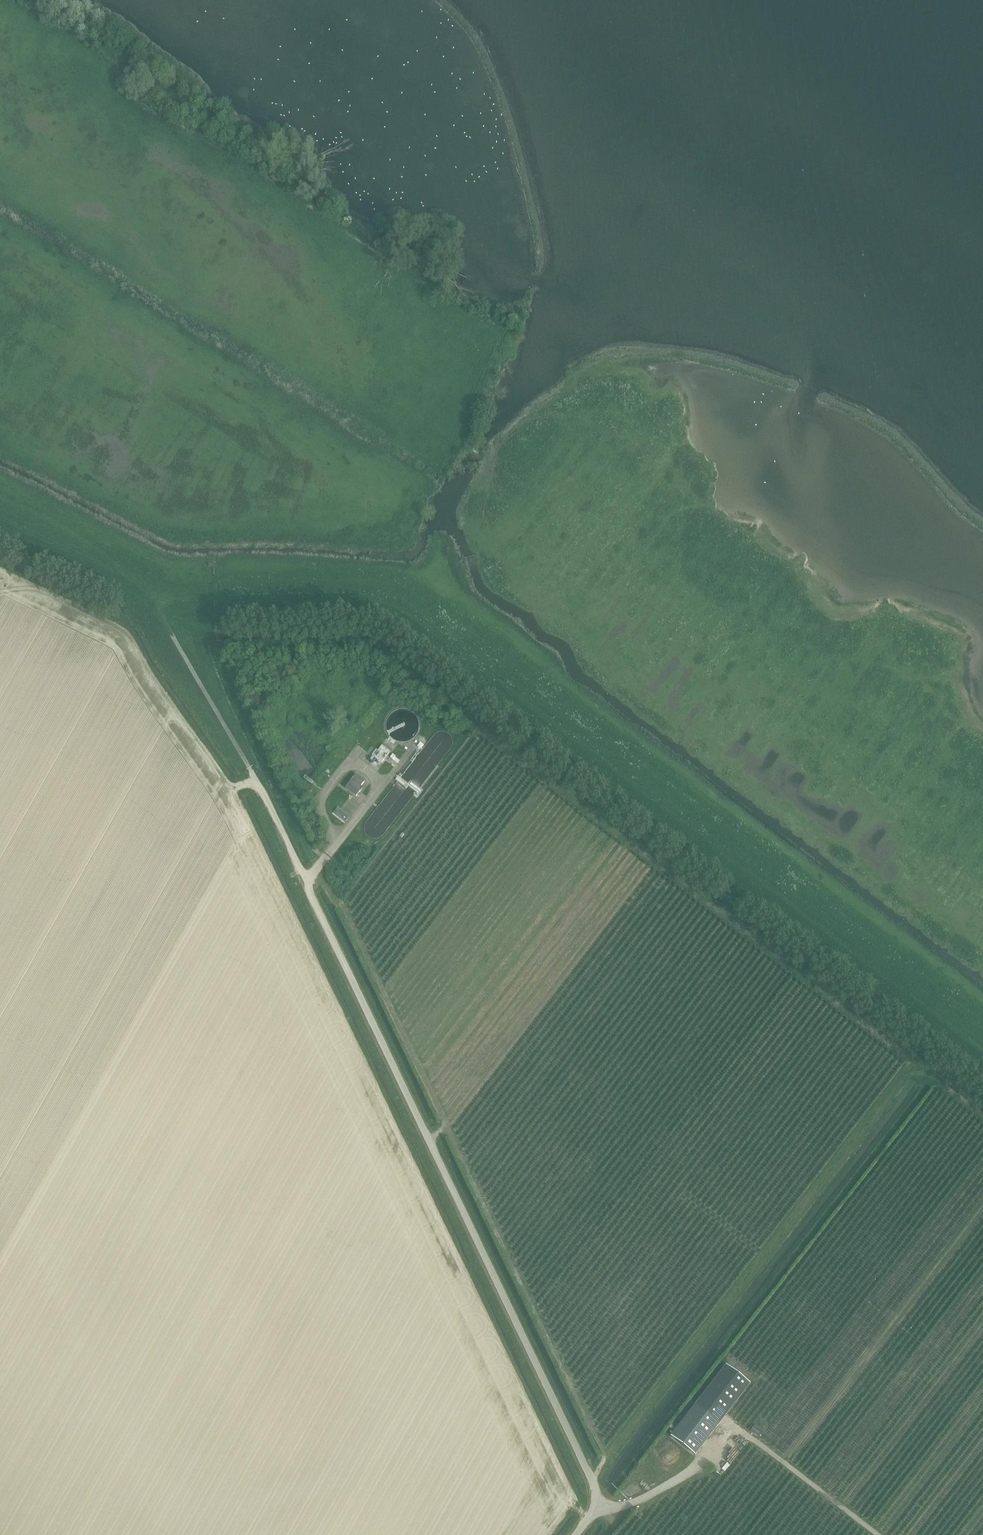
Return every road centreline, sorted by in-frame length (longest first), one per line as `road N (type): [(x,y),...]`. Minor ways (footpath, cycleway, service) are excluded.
road 1 (track): [(157,597),(402,598),(982,1043)]
road 2 (unclassified): [(576,1534),(594,1511),(597,1491),(249,767)]
road 3 (track): [(0,504),(106,558),(157,597)]
road 4 (track): [(249,767),(167,626)]

